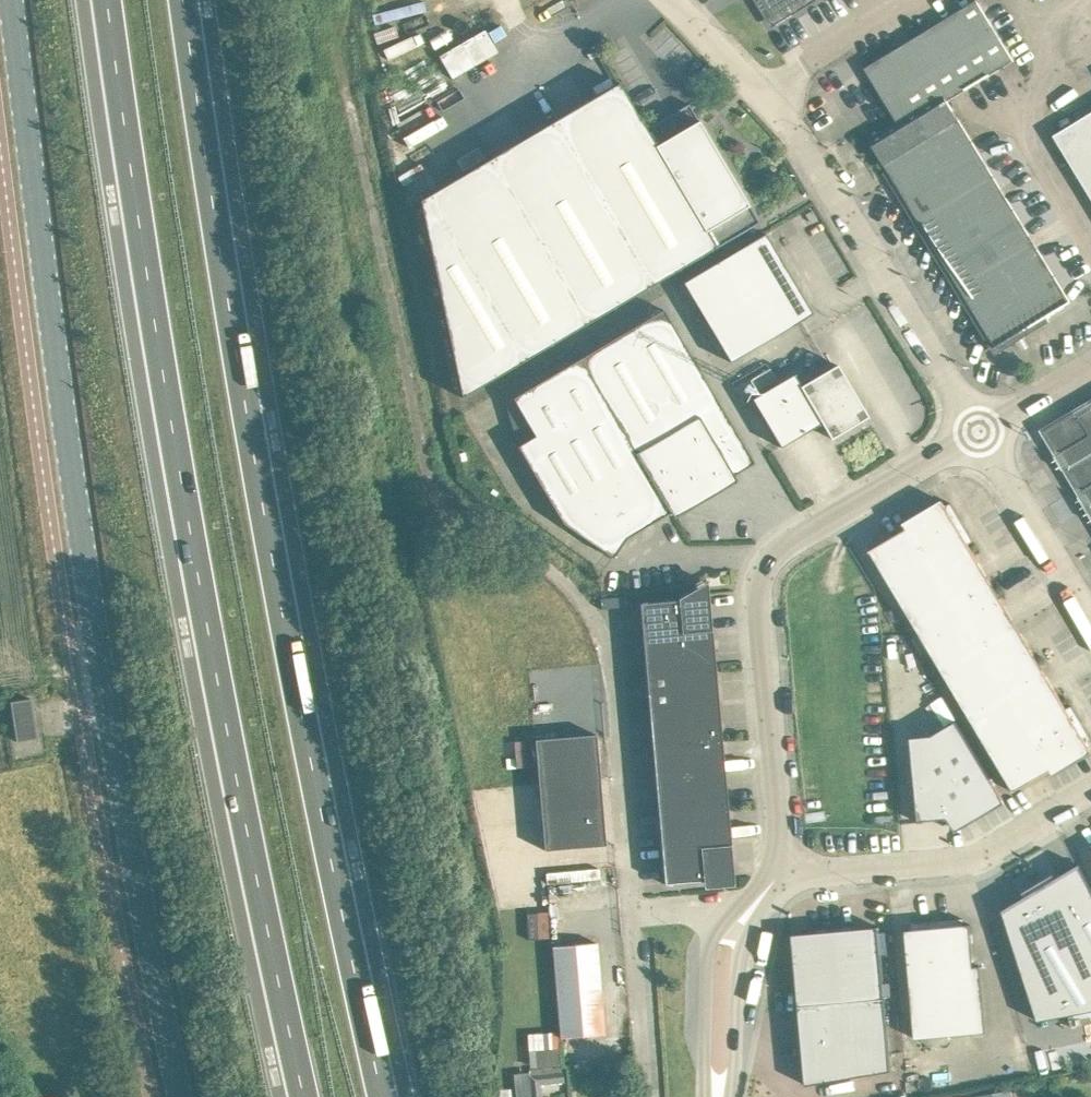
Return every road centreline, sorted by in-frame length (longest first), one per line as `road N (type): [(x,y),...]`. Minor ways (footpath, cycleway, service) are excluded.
road 1 (trunk): [(380,1096),(243,440),(177,0)]
road 2 (trunk): [(102,0),(166,459),(300,1096)]
road 3 (tertiary): [(181,1096),(54,362),(11,0)]
road 4 (tertiary): [(795,861),(780,831),(760,599),(767,561),(980,429)]
road 5 (unclassified): [(980,429),(798,135),(672,0)]
road 6 (unclassified): [(795,861),(828,872),(973,858),(1090,788)]
road 7 (unclassified): [(1090,234),(1019,116),(1077,78),(1090,47)]
road 8 (tertiary): [(766,888),(710,942),(707,1096)]
road 9 (unclassified): [(1090,613),(980,429)]
road 10 (tertiary): [(728,1096),(738,962),(766,888)]
road 11 (tertiary): [(980,429),(1090,365)]

